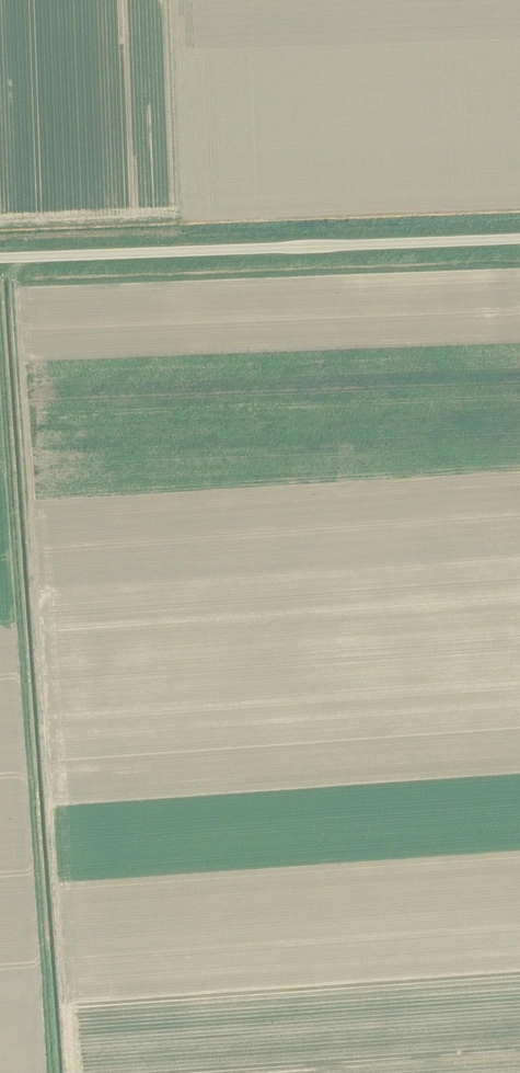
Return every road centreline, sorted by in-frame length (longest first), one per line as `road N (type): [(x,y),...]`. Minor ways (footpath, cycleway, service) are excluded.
road 1 (unclassified): [(0,259),(519,240)]

